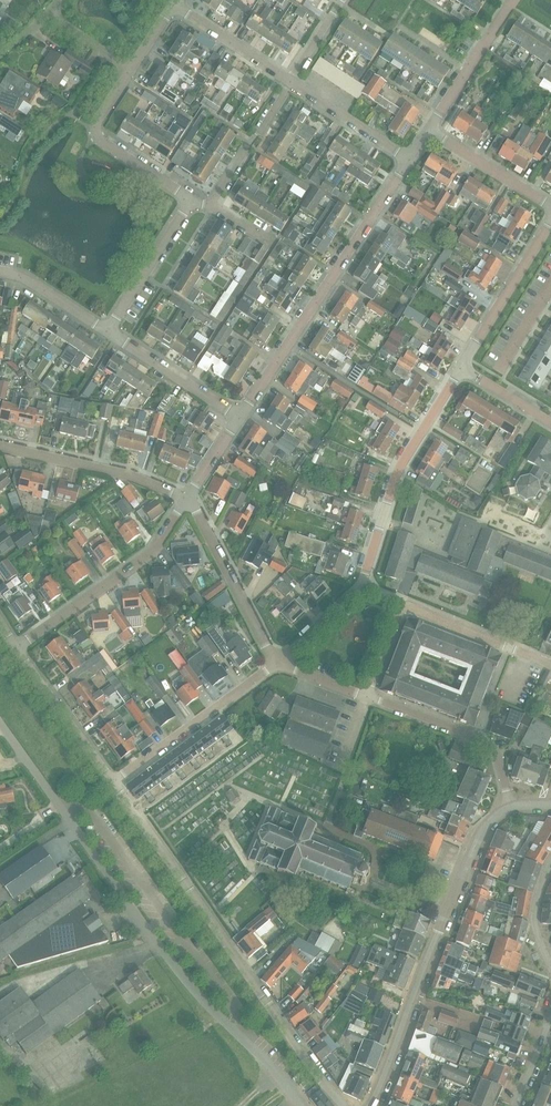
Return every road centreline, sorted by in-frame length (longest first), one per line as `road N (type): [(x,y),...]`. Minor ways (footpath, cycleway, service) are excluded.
road 1 (tertiary): [(278,1074),(168,957),(0,723)]
road 2 (residential): [(342,1105),(117,784)]
road 3 (residential): [(275,663),(361,585),(400,466),(461,368)]
road 4 (residential): [(510,808),(481,836),(370,1105)]
road 5 (residential): [(239,417),(409,159)]
road 6 (residential): [(550,665),(407,606),(374,701)]
road 7 (residential): [(19,647),(151,553),(189,497)]
road 8 (residential): [(117,784),(275,663)]
road 9 (residential): [(189,497),(0,446)]
road 10 (residential): [(191,201),(98,140),(97,123),(130,70)]
road 11 (residential): [(374,701),(486,742),(510,808)]
road 12 (residential): [(275,663),(189,497)]
road 13 (residential): [(461,368),(550,223)]
road 14 (residential): [(117,784),(19,647)]
road 15 (residential): [(125,344),(213,206)]
road 16 (residential): [(107,333),(191,201)]
road 17 (residential): [(428,130),(514,0)]
road 18 (residential): [(213,206),(290,82)]
road 19 (residential): [(550,206),(428,130)]
road 20 (residential): [(409,159),(290,82)]
road 21 (residential): [(290,82),(173,5)]
road 22 (residential): [(239,417),(125,344)]
road 23 (residential): [(325,827),(374,701)]
road 24 (residential): [(107,333),(22,278),(0,273)]

